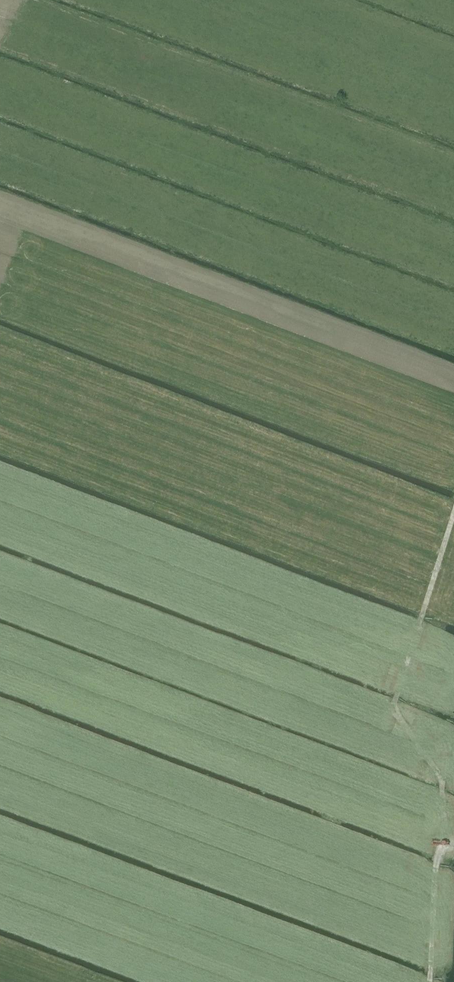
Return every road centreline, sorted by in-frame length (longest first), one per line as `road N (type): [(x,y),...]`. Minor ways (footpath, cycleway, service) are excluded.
road 1 (track): [(429,981),(437,870),(453,840),(445,830),(442,780),(394,706),(453,508)]

